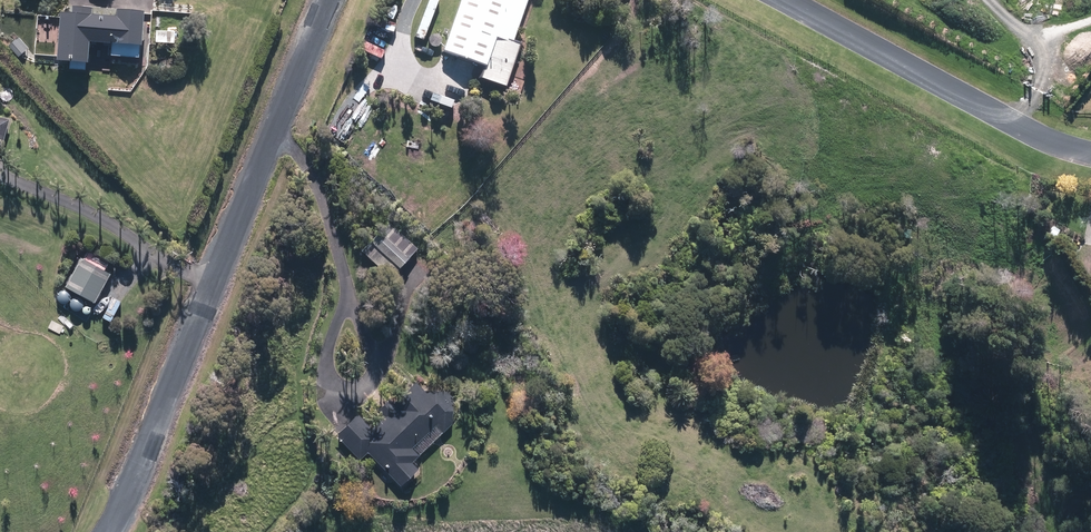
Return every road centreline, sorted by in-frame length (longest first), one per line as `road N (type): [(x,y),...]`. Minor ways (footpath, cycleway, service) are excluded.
road 1 (unclassified): [(114,531),(334,0)]
road 2 (unclassified): [(1090,150),(1044,138),(782,0)]

